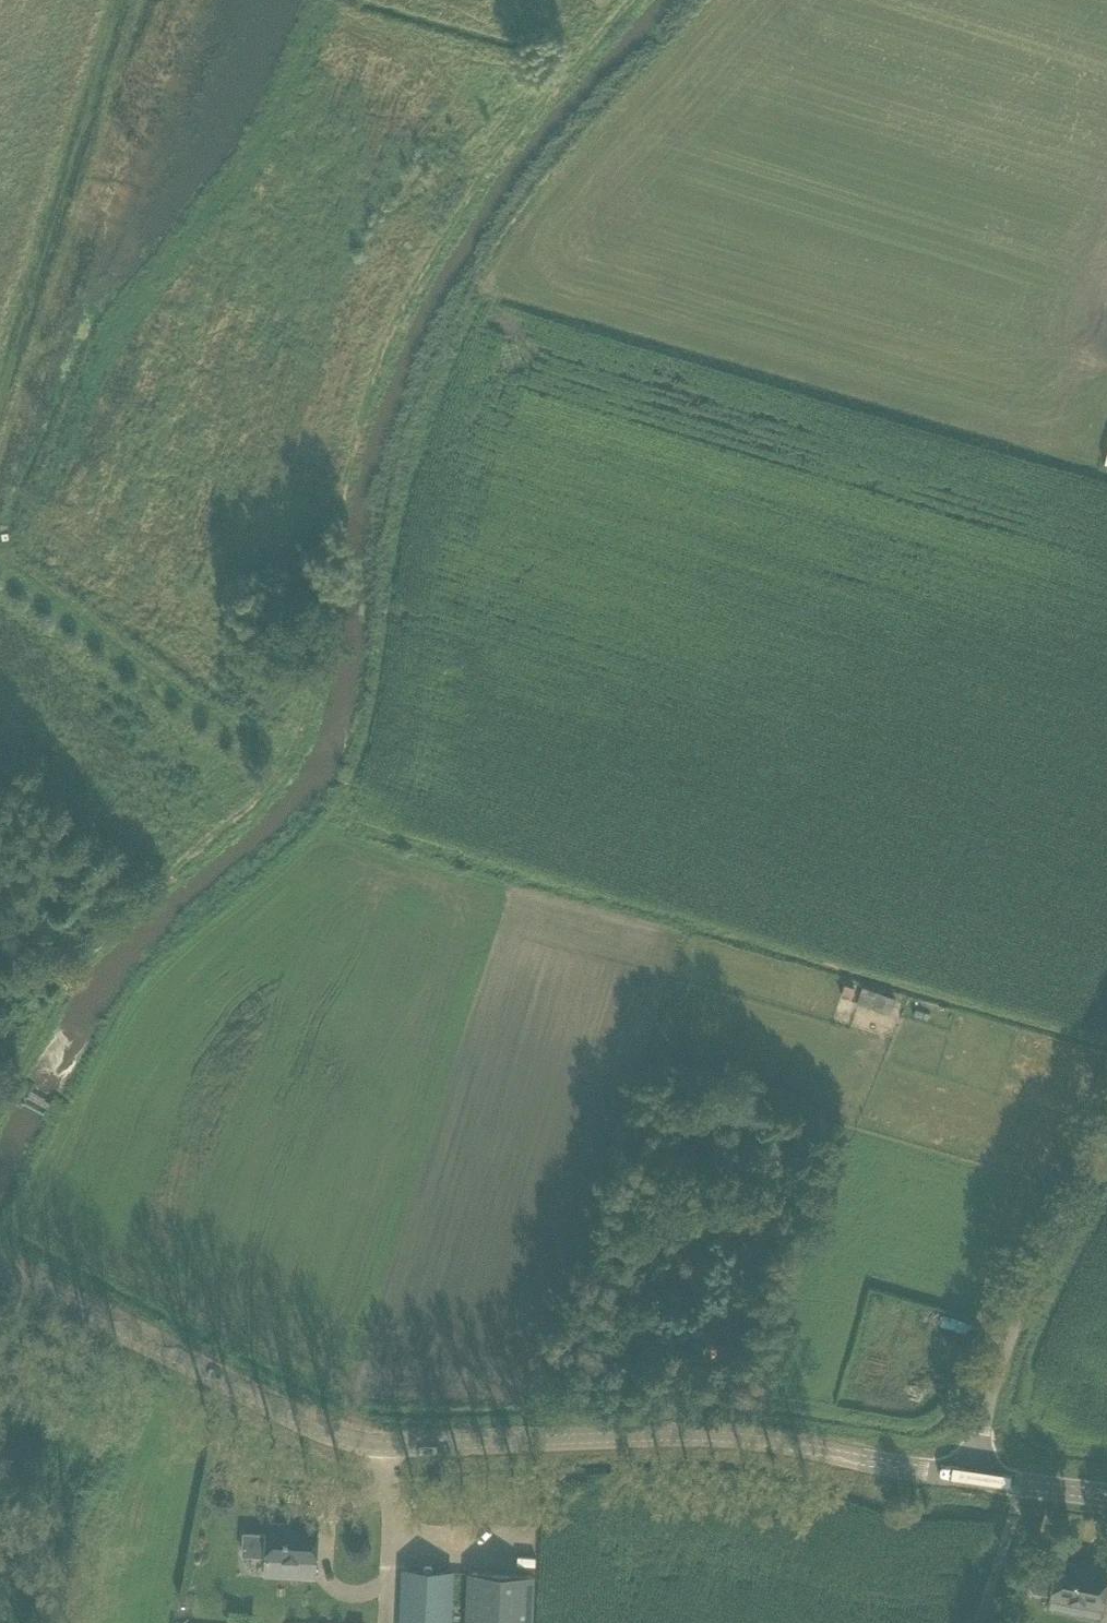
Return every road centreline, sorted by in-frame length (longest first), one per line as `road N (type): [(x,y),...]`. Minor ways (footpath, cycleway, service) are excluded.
road 1 (tertiary): [(968,1480),(849,1457),(727,1447),(532,1448),(414,1458),(301,1439),(0,1270)]
road 2 (unclassified): [(968,1480),(980,1400),(1010,1312),(1106,1140)]
road 3 (tertiary): [(968,1480),(1106,1500)]

